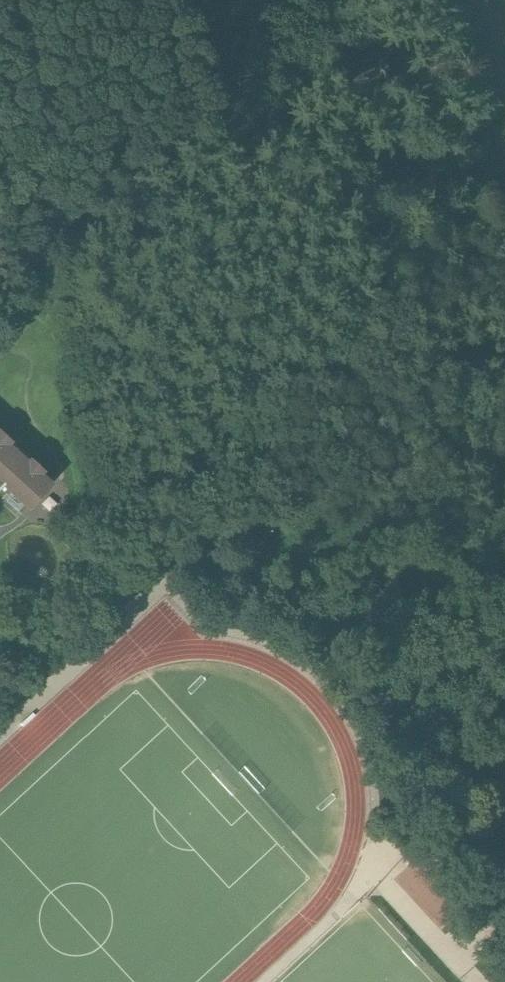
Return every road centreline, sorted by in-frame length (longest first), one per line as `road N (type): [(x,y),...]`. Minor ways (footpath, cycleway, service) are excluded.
road 1 (track): [(504,186),(453,115),(413,24),(394,5),(365,0)]

